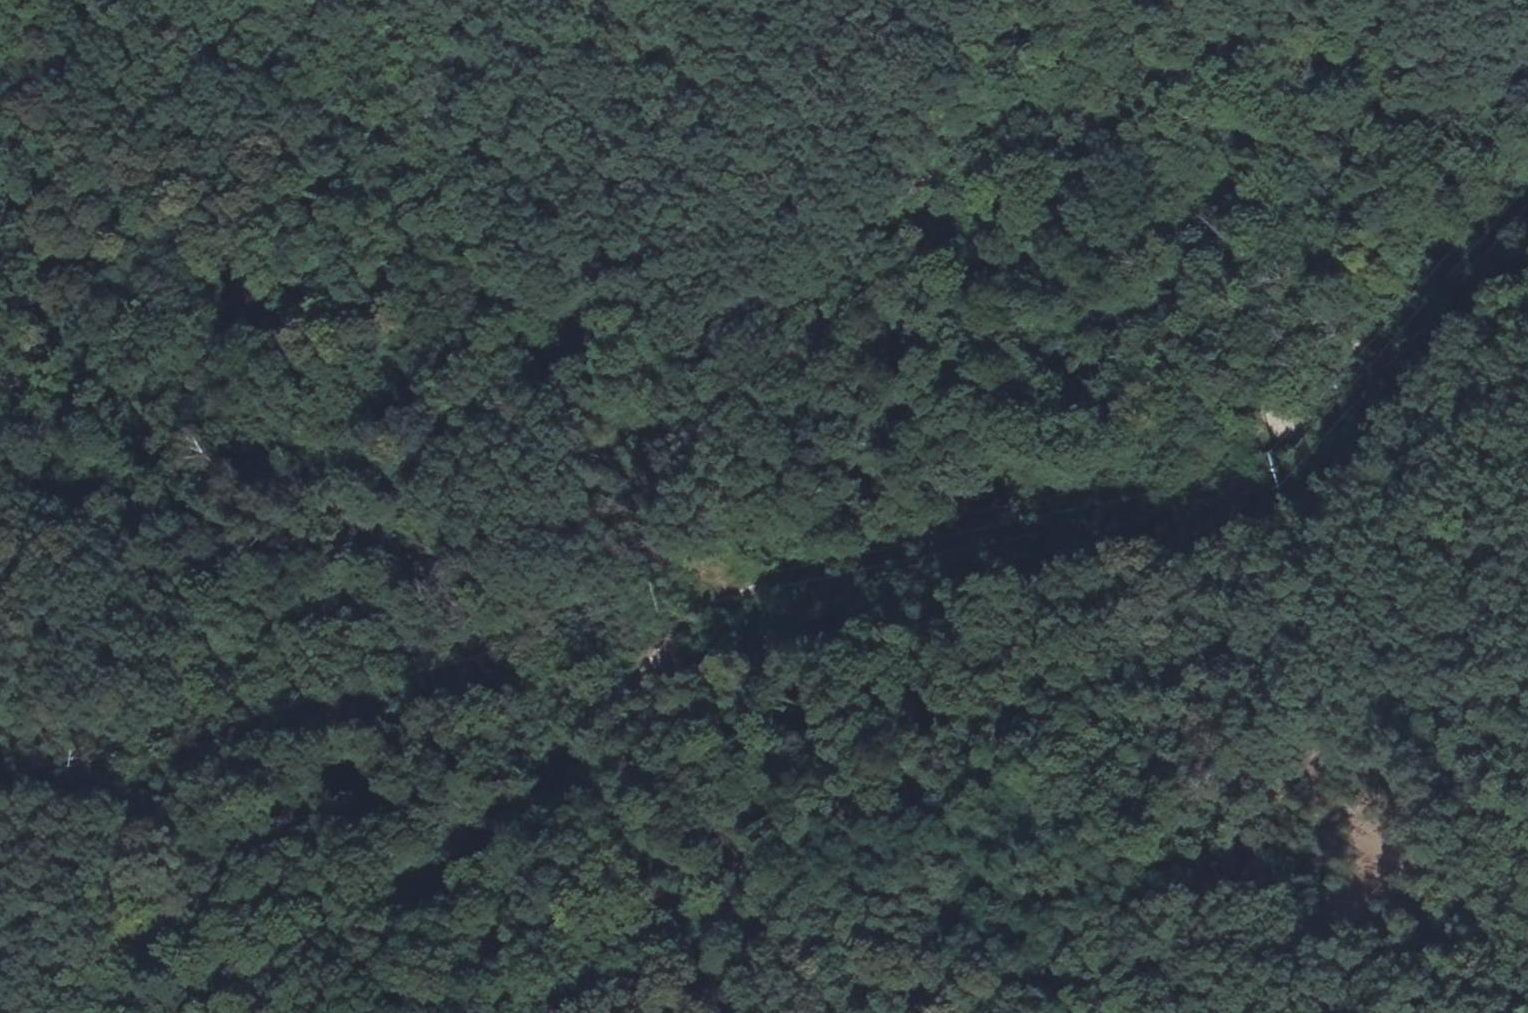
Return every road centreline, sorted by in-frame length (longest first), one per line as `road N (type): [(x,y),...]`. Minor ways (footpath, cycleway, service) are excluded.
road 1 (track): [(70,1012),(148,933),(179,916),(225,910),(315,930),(442,897),(508,842),(644,666),(690,620),(756,587),(913,548),(995,508),(1079,418),(1231,195),(1258,143),(1265,88),(1278,70),(1316,82),(1341,163),(1339,222),(1289,325),(1269,429),(1290,438),(1313,421),(1360,344),(1527,220)]

